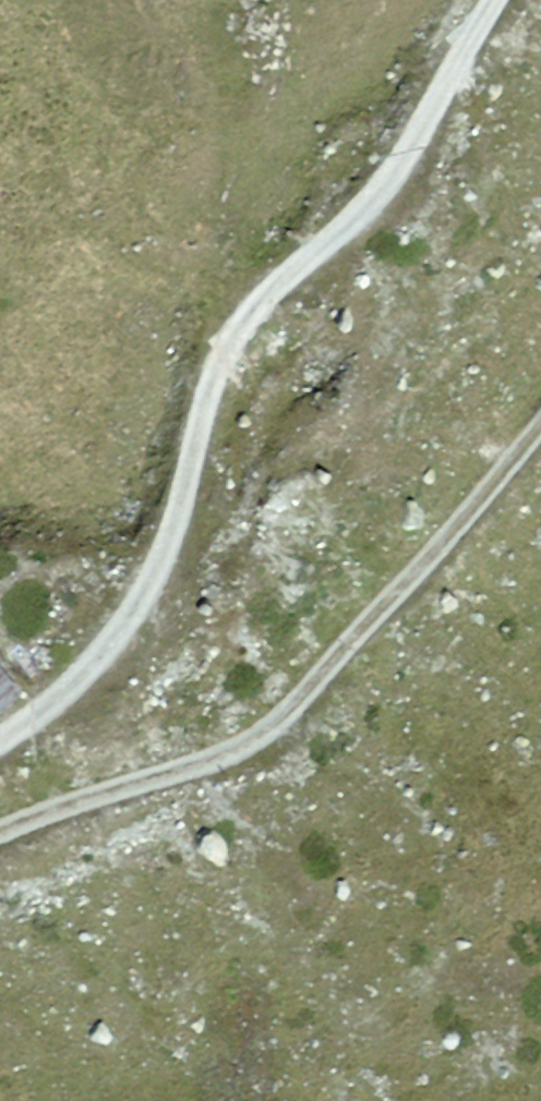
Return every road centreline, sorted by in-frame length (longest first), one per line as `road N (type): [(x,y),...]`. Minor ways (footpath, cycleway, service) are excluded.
road 1 (track): [(501,0),(400,171),(235,333),(217,362),(167,548),(138,606),(101,659),(0,740)]
road 2 (track): [(540,428),(304,700),(242,748),(0,833)]

